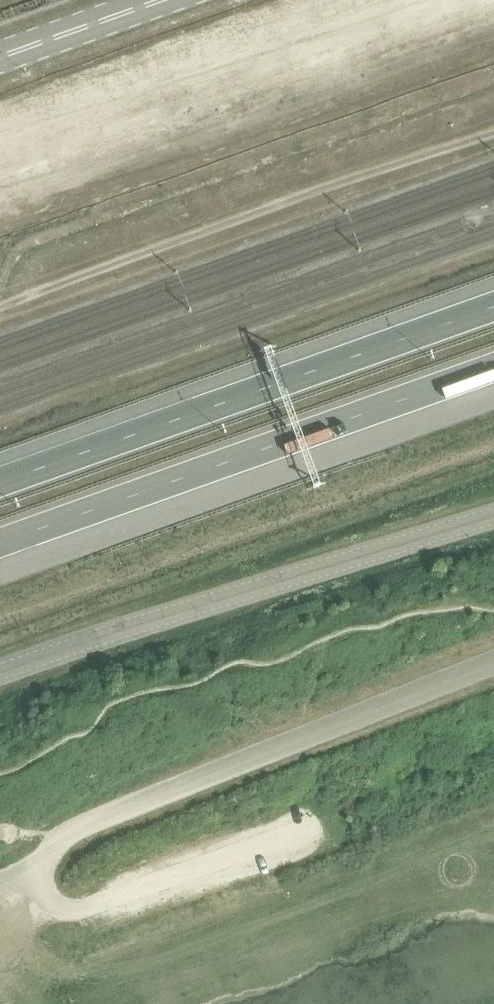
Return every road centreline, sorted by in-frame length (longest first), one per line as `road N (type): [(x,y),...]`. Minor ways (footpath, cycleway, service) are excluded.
road 1 (trunk): [(0,542),(493,367)]
road 2 (trunk): [(493,306),(0,481)]
road 3 (unclassified): [(0,675),(493,517)]
road 4 (unclassified): [(0,57),(161,0)]

